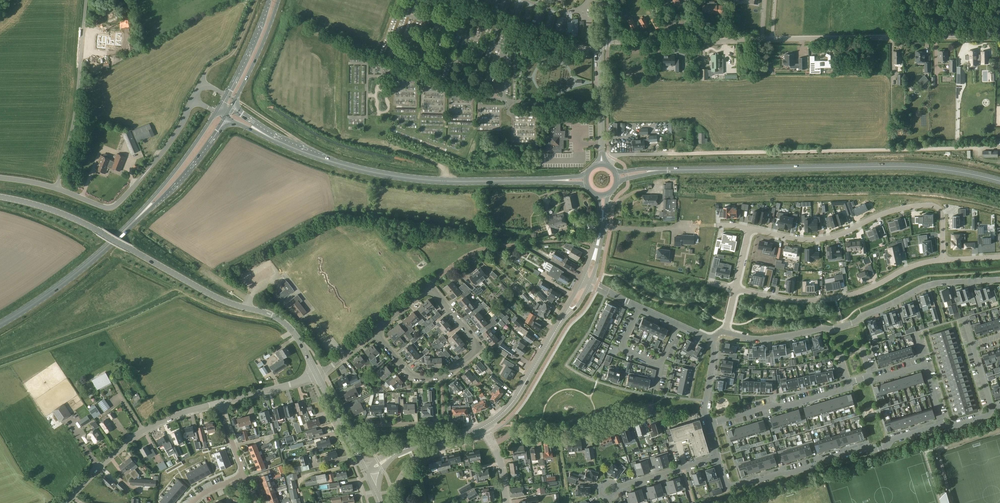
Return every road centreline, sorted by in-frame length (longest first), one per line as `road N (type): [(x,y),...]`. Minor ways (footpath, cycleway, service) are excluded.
road 1 (unclassified): [(601,43),(999,35)]
road 2 (secondary): [(999,181),(899,166),(654,170)]
road 3 (residential): [(999,279),(928,285),(832,329),(754,338),(726,332)]
road 4 (tertiary): [(246,308),(77,220),(0,196)]
road 5 (residential): [(718,457),(727,488),(941,425)]
road 6 (residential): [(942,260),(942,215),(934,206),(890,211),(825,239),(750,229)]
road 7 (secondary): [(335,162),(416,179),(561,180)]
road 8 (residential): [(708,425),(924,366)]
road 9 (residential): [(736,289),(835,299),(942,260)]
road 10 (residential): [(428,285),(475,341),(473,353),(446,376),(417,378),(375,332)]
road 11 (unclassified): [(192,101),(168,144),(114,206),(58,188)]
road 12 (unclassified): [(58,188),(87,0)]
road 13 (residential): [(64,502),(141,432),(218,403)]
road 14 (primary): [(0,324),(72,277),(144,211)]
road 15 (residential): [(492,444),(513,434),(586,430),(652,406)]
road 16 (tertiary): [(483,427),(519,394),(563,317)]
road 17 (primary): [(144,211),(225,117)]
road 18 (primary): [(216,112),(144,211)]
road 19 (unclassified): [(601,165),(601,43)]

